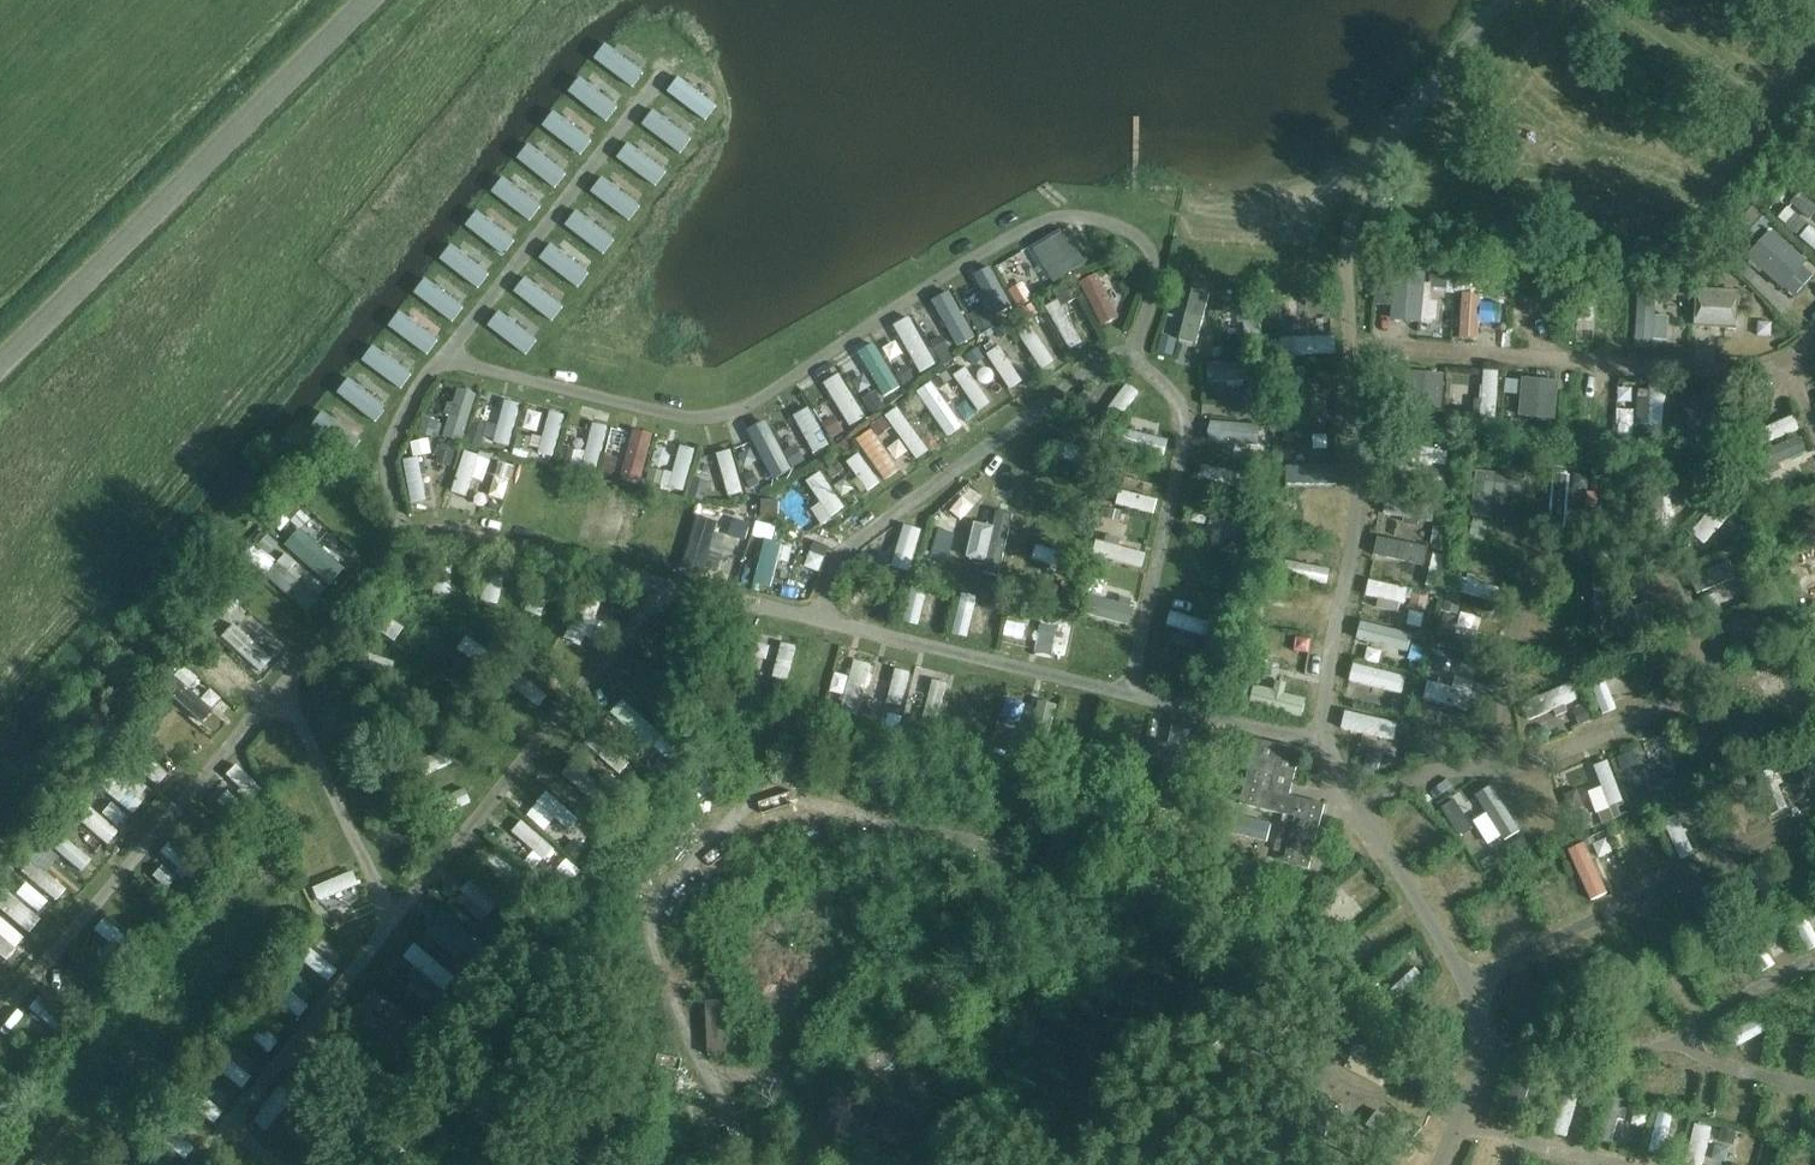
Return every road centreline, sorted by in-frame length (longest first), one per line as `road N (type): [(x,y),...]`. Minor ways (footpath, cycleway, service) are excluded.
road 1 (unclassified): [(0,352),(354,0)]

